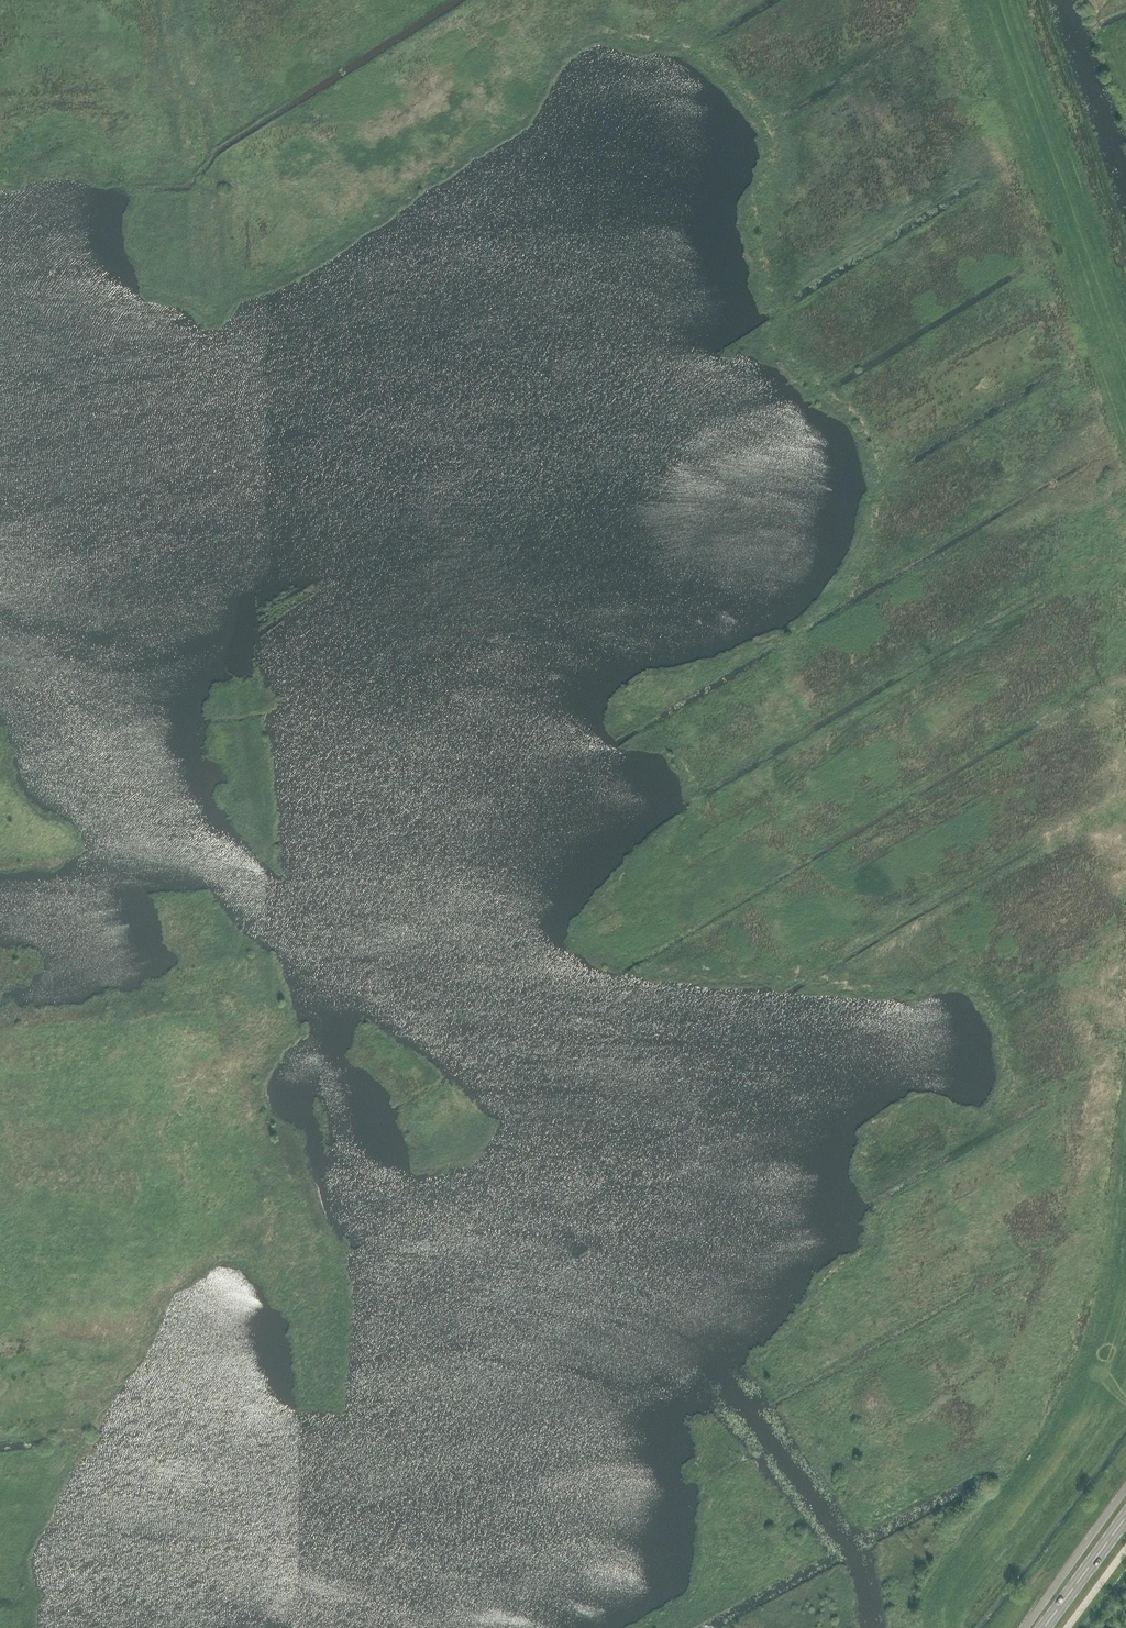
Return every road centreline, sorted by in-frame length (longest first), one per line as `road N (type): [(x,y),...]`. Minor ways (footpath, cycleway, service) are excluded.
road 1 (primary): [(1043,1627),(1125,1515)]

